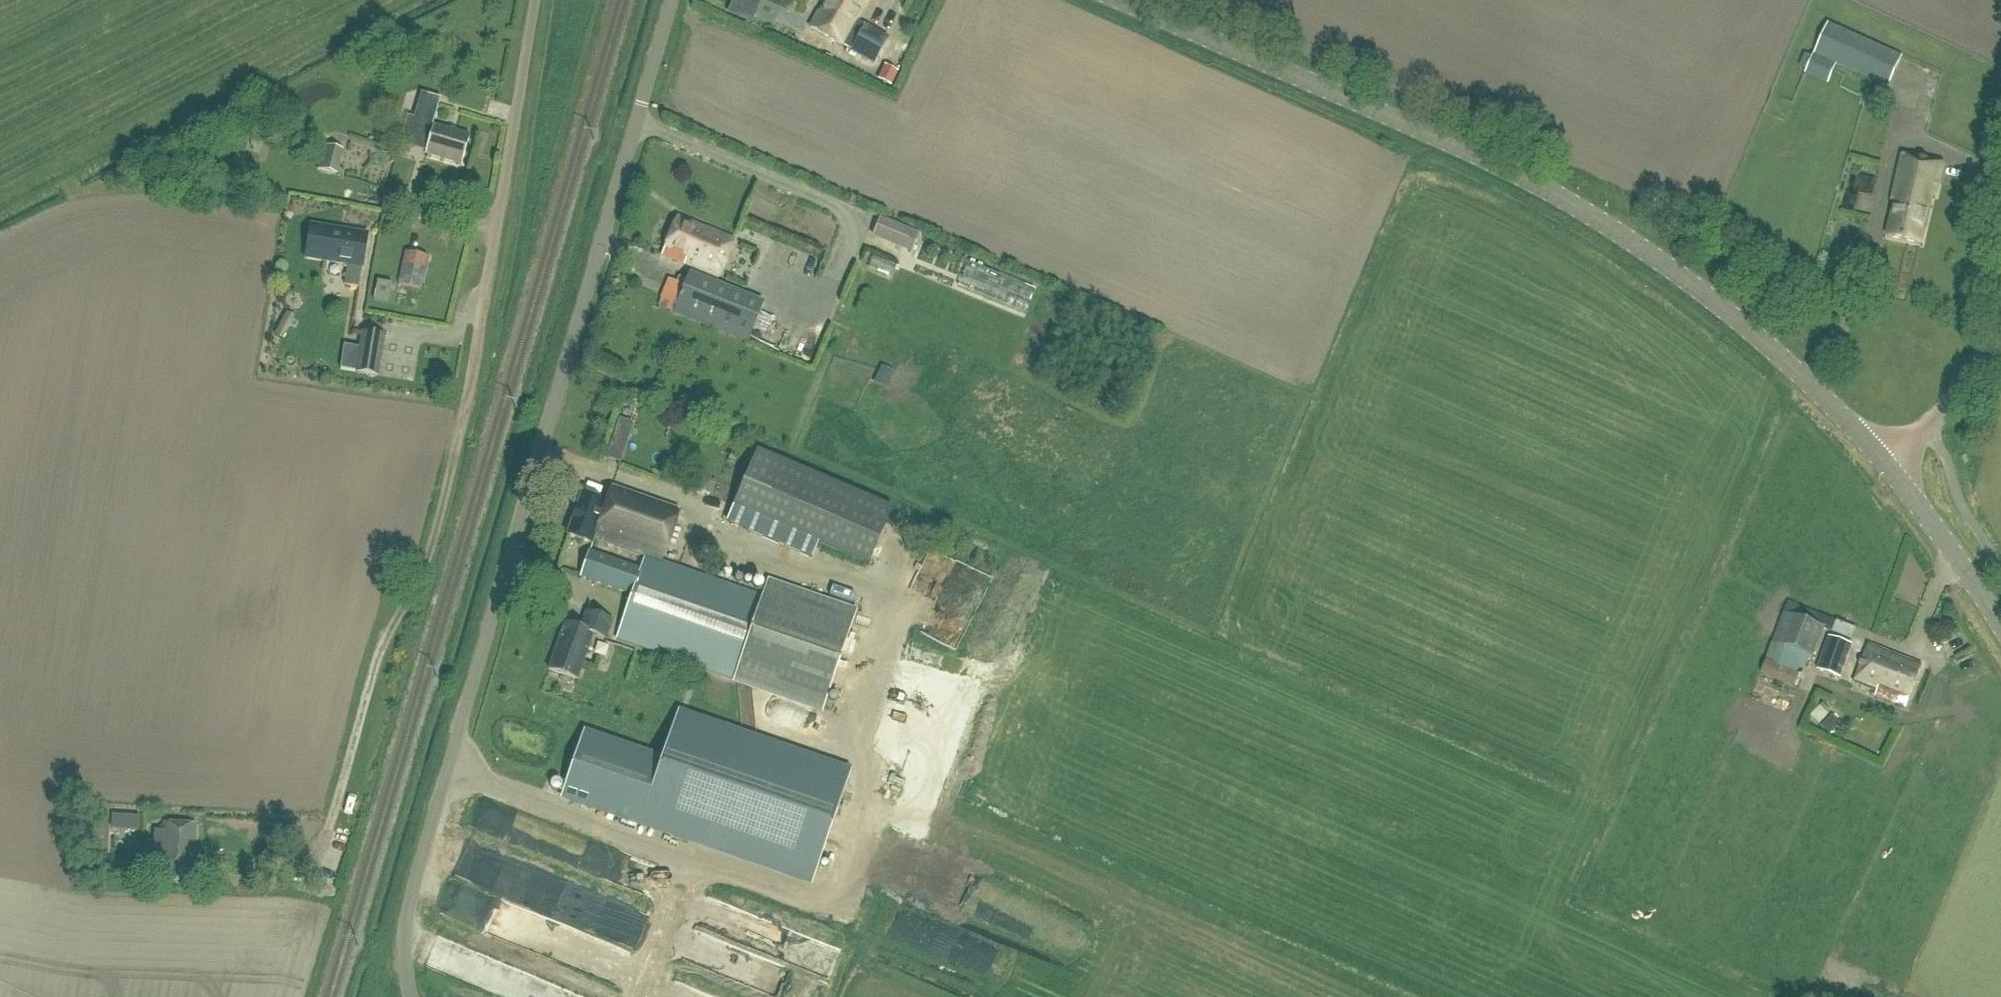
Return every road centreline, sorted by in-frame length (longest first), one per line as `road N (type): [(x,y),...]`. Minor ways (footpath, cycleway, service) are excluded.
road 1 (unclassified): [(410,996),(403,960),(408,905),(673,0)]
road 2 (tertiary): [(1894,472),(1743,322),(1558,189),(1132,0)]
road 3 (track): [(332,825),(380,645),(426,566),(480,330)]
road 4 (residential): [(480,330),(534,0)]
road 5 (tertiary): [(2000,626),(1894,472)]
road 6 (unclassified): [(1894,472),(1985,363),(2000,323)]

